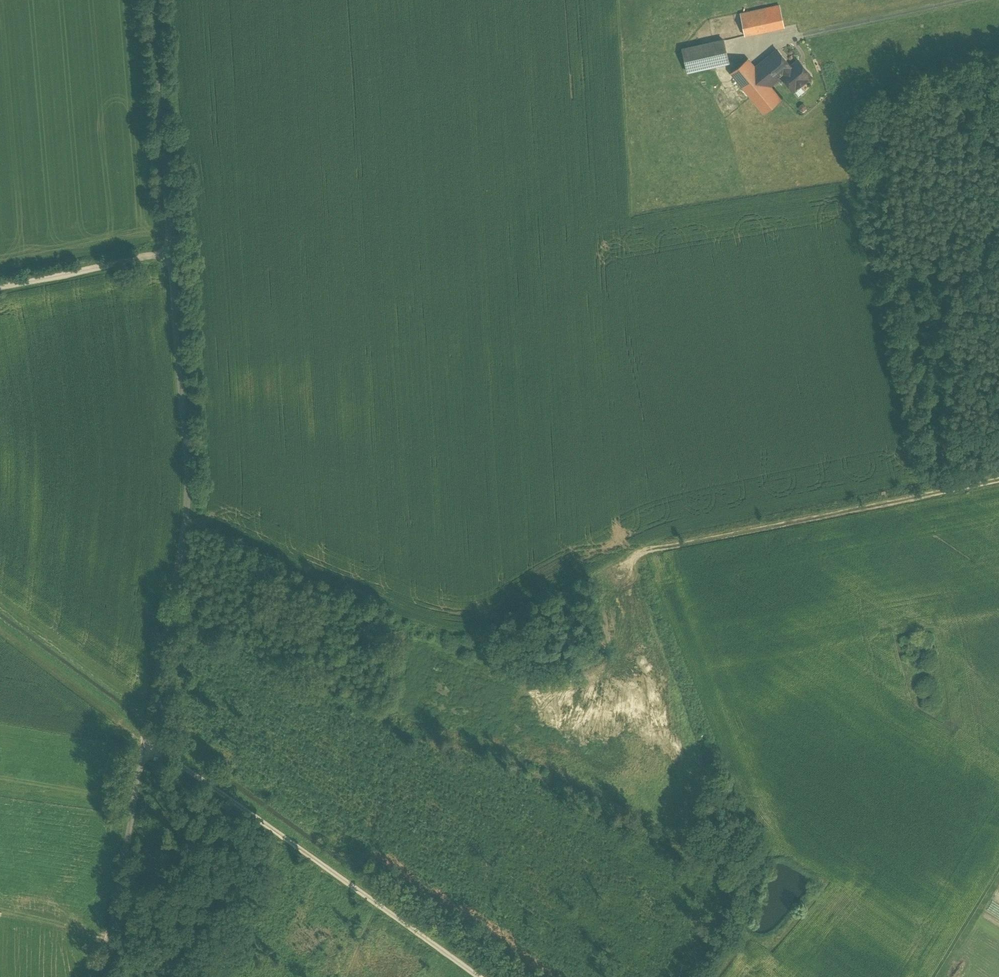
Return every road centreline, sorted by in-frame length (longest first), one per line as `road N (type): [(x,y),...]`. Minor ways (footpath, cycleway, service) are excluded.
road 1 (unclassified): [(106,976),(193,506),(152,0)]
road 2 (track): [(148,742),(476,976)]
road 3 (track): [(0,287),(169,253)]

